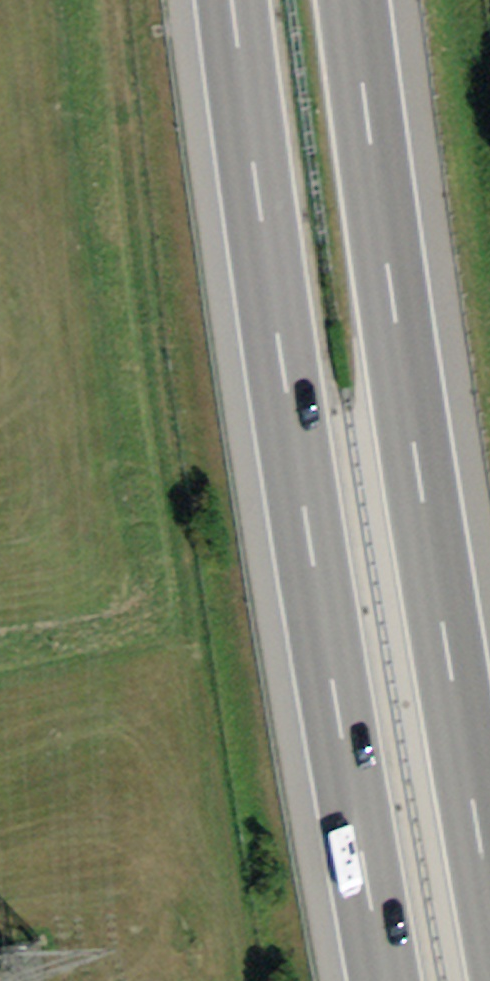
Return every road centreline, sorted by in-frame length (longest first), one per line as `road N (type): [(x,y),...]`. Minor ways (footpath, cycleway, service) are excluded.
road 1 (motorway): [(239,0),(277,303),(387,980)]
road 2 (motorway): [(489,881),(399,312),(360,0)]

